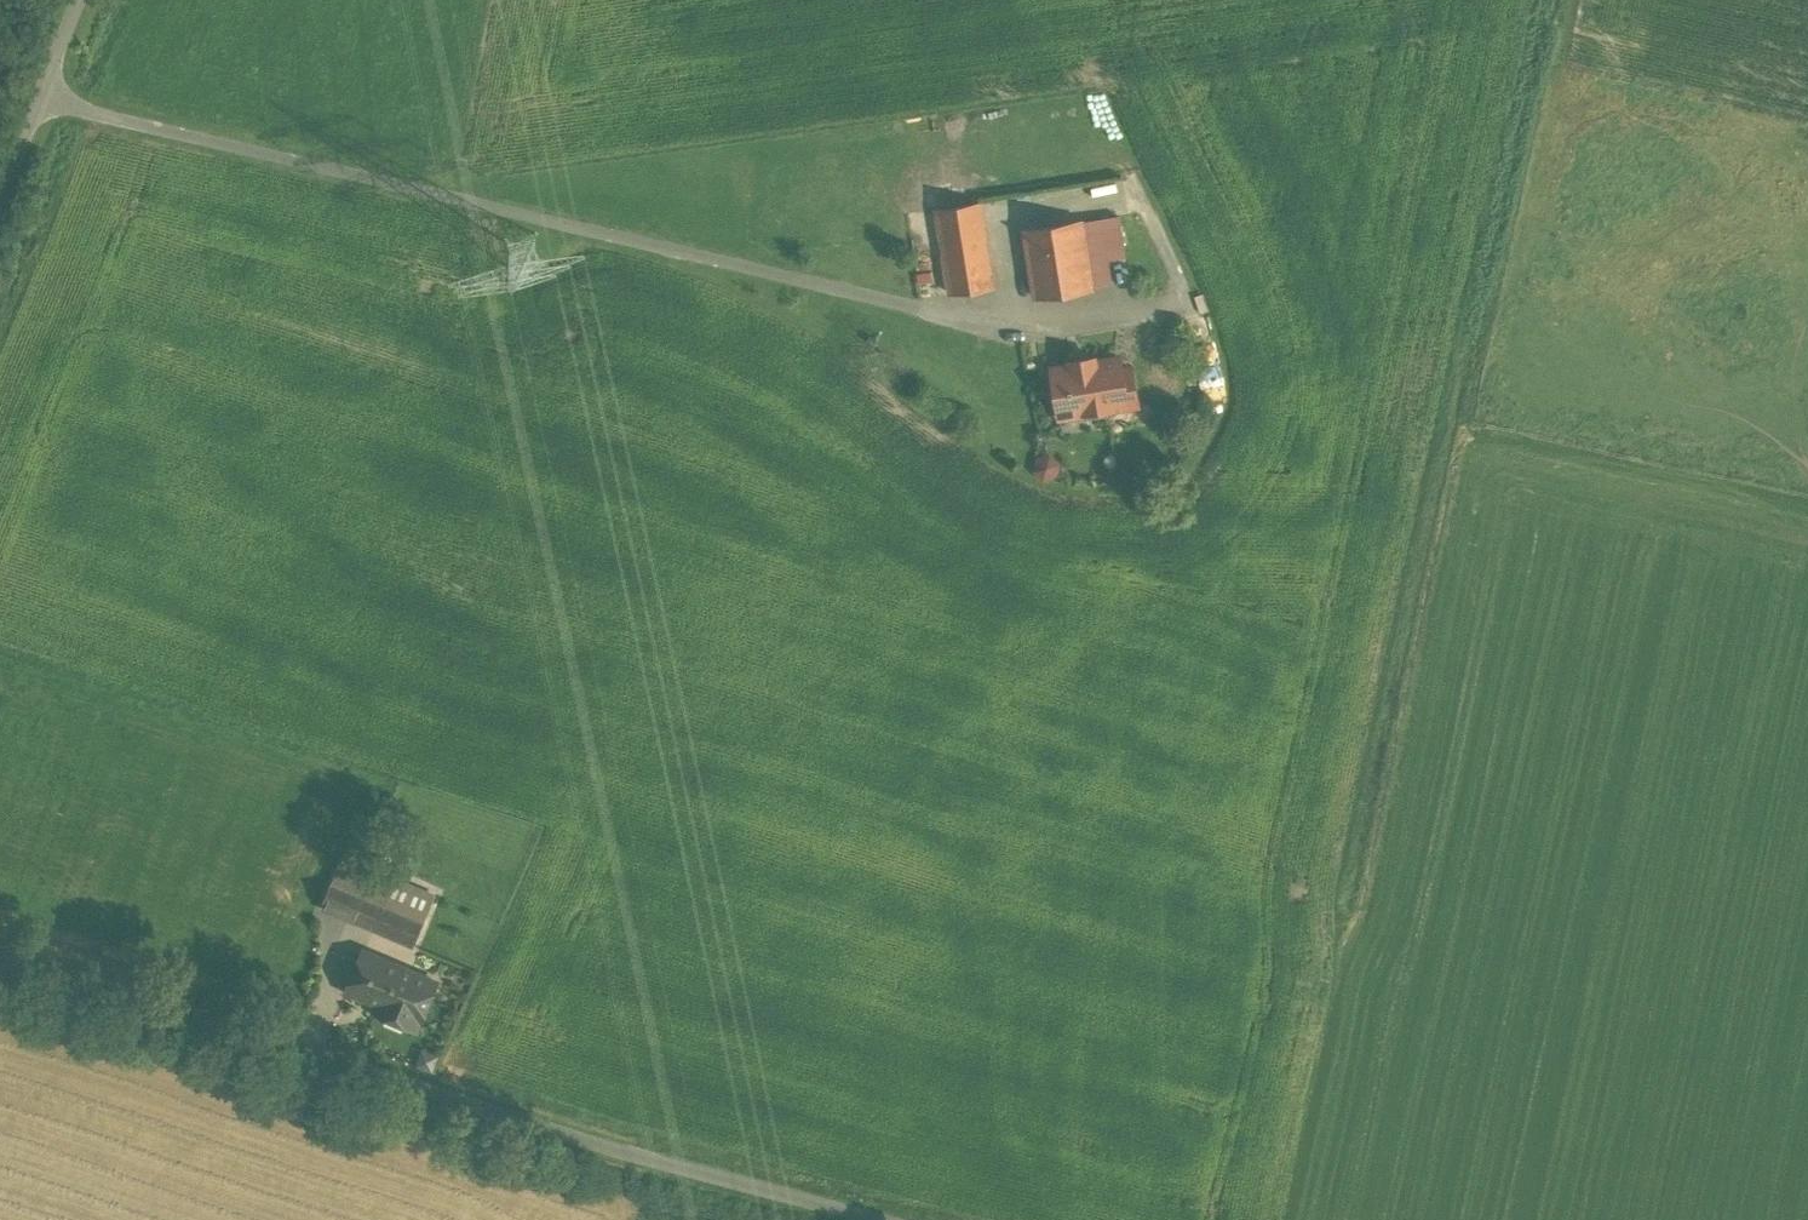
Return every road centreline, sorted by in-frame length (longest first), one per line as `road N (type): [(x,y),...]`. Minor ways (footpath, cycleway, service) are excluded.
road 1 (unclassified): [(0,955),(600,1147),(870,1219)]
road 2 (unclassified): [(74,0),(0,185)]

